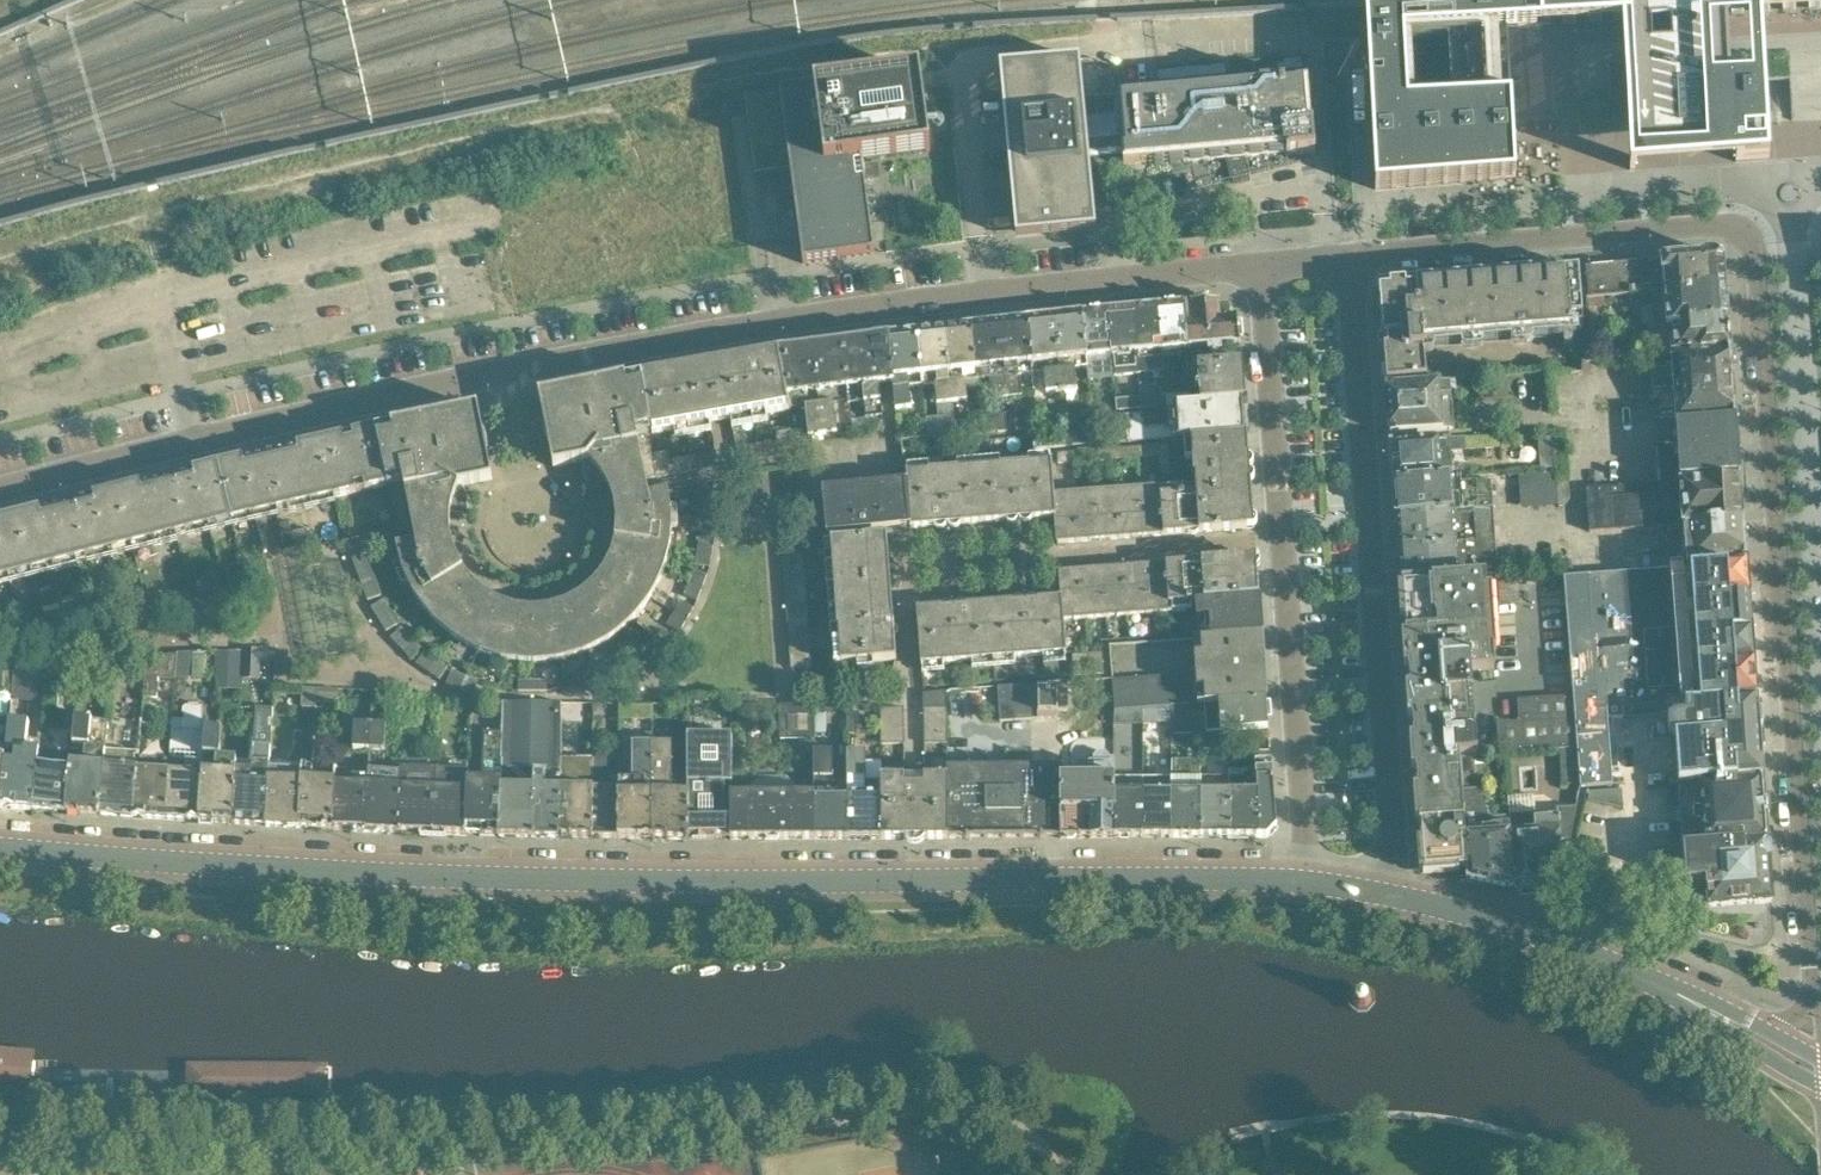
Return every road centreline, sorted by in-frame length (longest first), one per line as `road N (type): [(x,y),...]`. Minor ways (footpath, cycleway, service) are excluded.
road 1 (tertiary): [(0,847),(465,876),(1308,879)]
road 2 (residential): [(0,490),(369,400),(688,337),(1265,265)]
road 3 (residential): [(1352,257),(1716,225),(1753,241),(1813,987),(1796,1018),(1768,1031)]
road 4 (residential): [(1397,893),(1352,257)]
road 5 (residential): [(1265,265),(1308,879)]
road 6 (tertiary): [(1397,893),(1566,944),(1677,993)]
road 7 (tertiary): [(1677,993),(1820,1086)]

